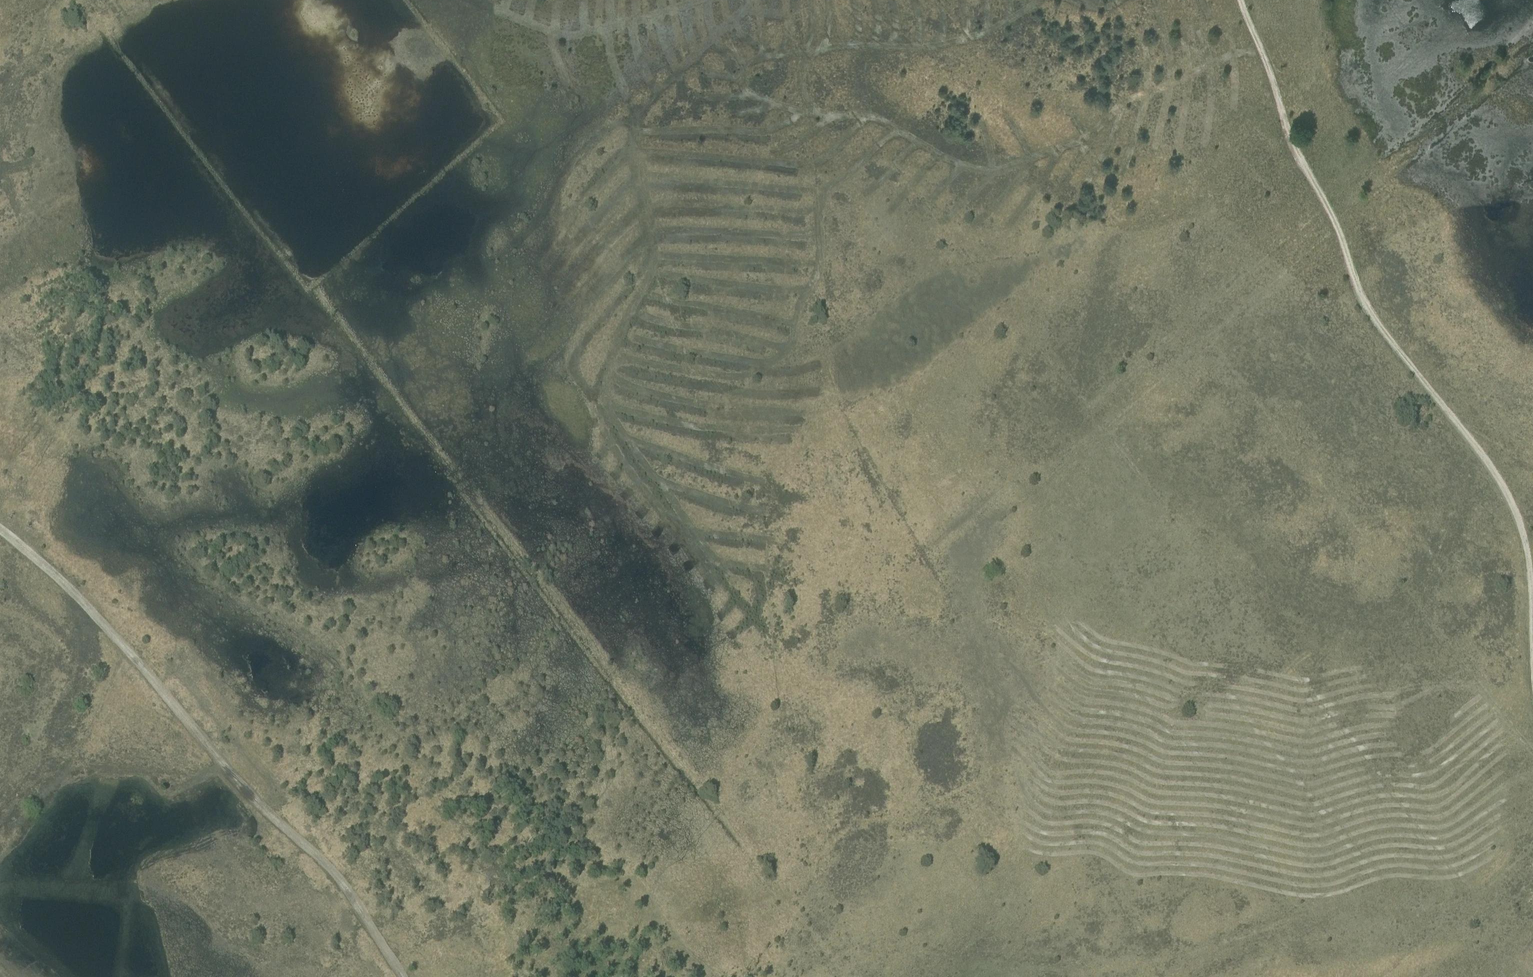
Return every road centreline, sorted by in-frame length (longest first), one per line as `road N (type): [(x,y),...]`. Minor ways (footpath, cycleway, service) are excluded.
road 1 (track): [(1242,0),(1302,162),(1339,229),(1358,296),(1509,495),(1529,562),(1532,665)]
road 2 (track): [(403,976),(329,866),(253,797),(75,592),(0,531)]

